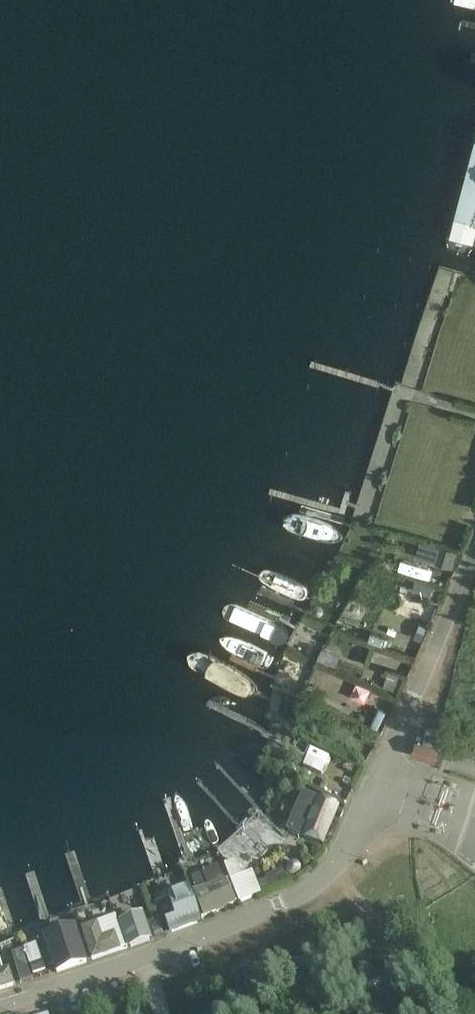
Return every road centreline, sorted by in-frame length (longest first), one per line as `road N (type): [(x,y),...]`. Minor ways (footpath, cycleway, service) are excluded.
road 1 (residential): [(374,793),(331,868),(304,889),(194,940),(0,1002)]
road 2 (residential): [(474,546),(384,770)]

